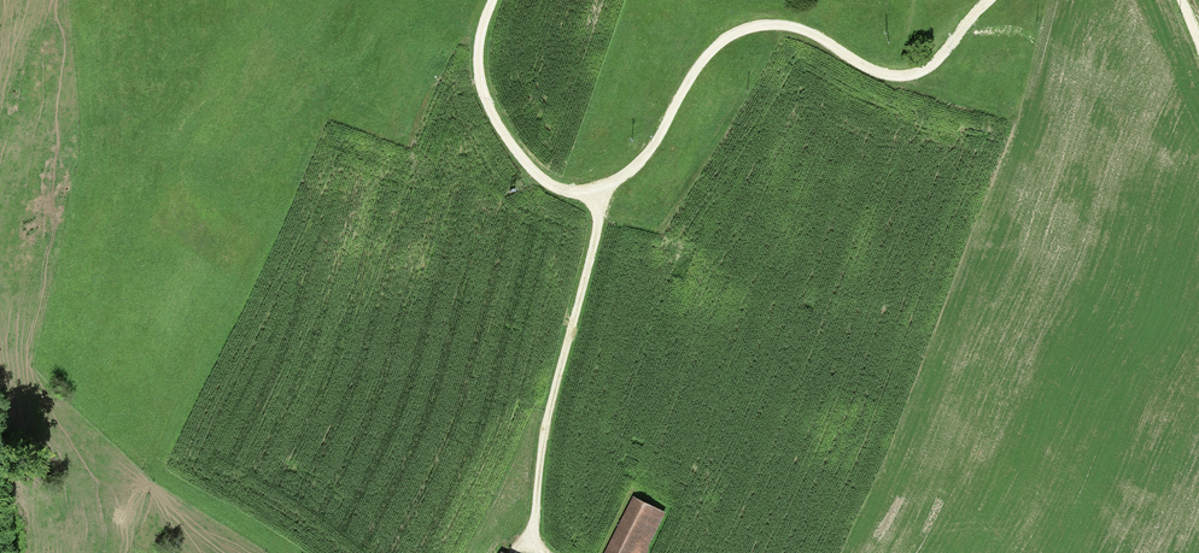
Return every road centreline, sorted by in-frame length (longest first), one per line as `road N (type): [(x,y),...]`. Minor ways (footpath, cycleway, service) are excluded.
road 1 (track): [(492,0),(476,50),(487,106),(536,175),(554,189),(593,197),(646,154),(693,71),(722,41),(759,26),(790,27),(866,68),(905,75),(933,63),(989,0)]
road 2 (track): [(593,197),(593,239),(543,432),(534,541),(540,552)]

